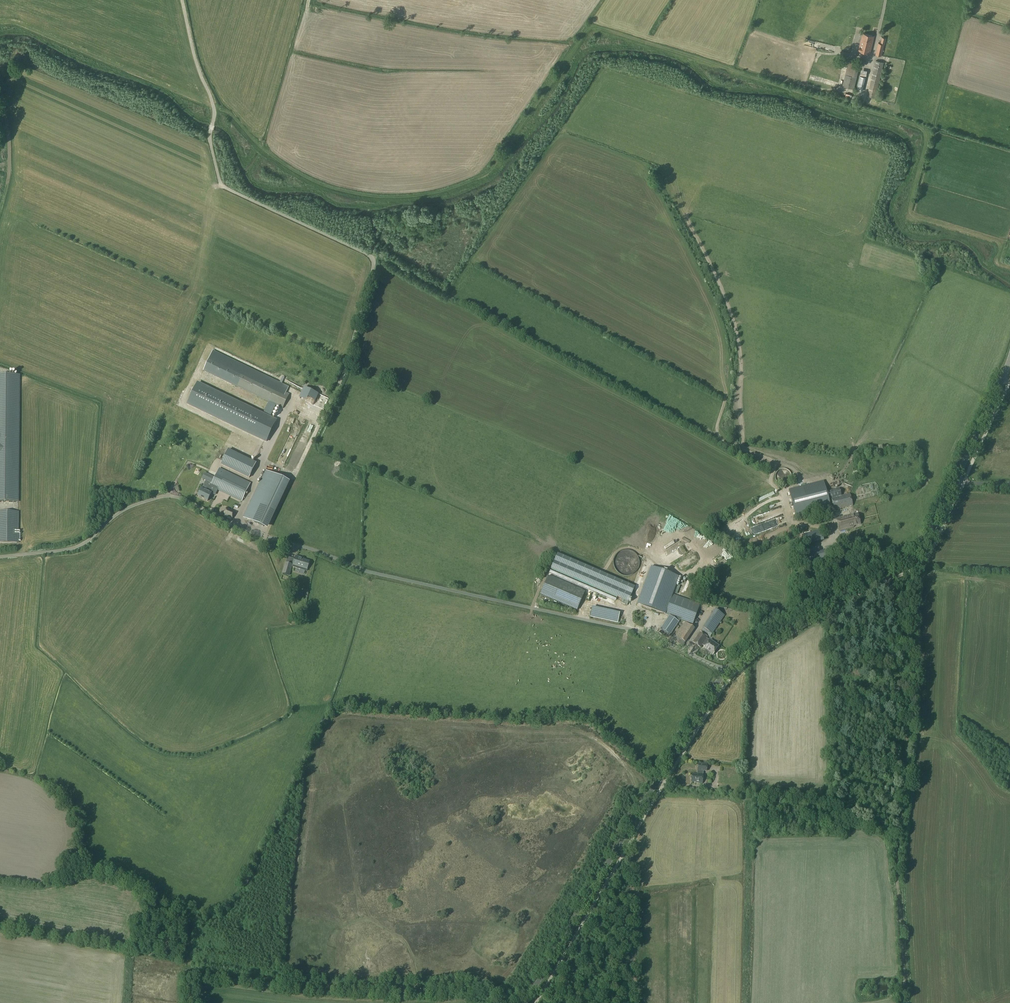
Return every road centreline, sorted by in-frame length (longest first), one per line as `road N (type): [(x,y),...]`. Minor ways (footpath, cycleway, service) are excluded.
road 1 (tertiary): [(526,1002),(723,672),(919,551),(1009,359)]
road 2 (track): [(235,525),(265,462),(294,476),(341,379),(374,262),(221,185),(209,139),(215,113),(182,0)]
road 3 (track): [(723,672),(642,634),(375,575),(209,512)]
road 4 (track): [(906,1002),(898,852),(909,670),(883,575)]
road 5 (track): [(0,558),(82,548),(120,512),(164,496),(209,512)]

